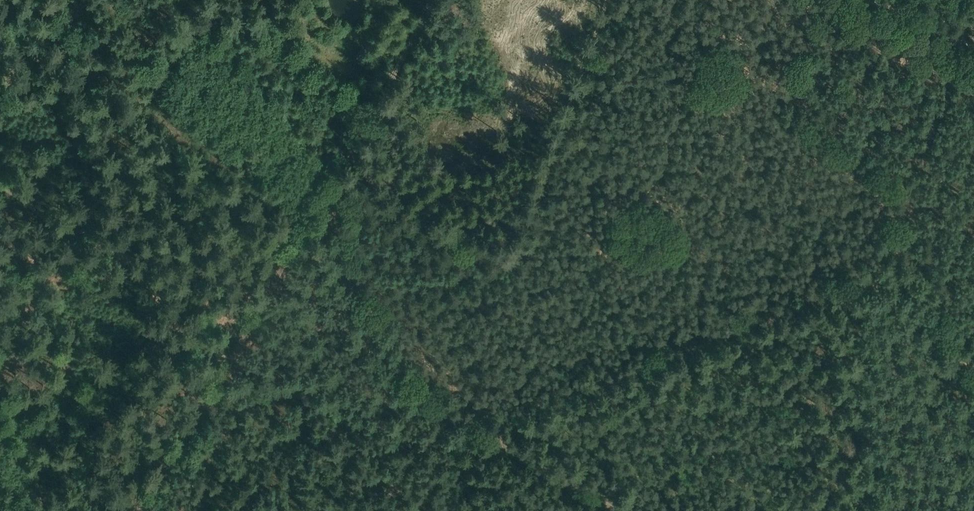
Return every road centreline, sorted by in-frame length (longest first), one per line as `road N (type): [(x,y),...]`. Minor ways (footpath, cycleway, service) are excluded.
road 1 (track): [(618,510),(396,380)]
road 2 (track): [(337,175),(227,354)]
road 3 (track): [(396,380),(197,407)]
road 4 (track): [(427,4),(337,175)]
road 5 (track): [(197,407),(133,510)]

